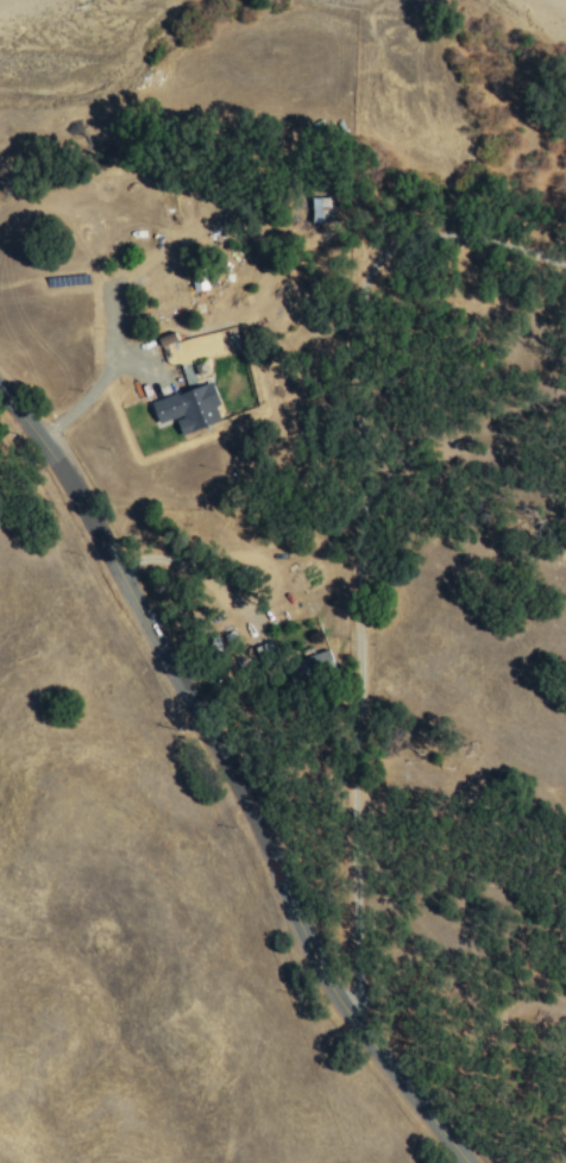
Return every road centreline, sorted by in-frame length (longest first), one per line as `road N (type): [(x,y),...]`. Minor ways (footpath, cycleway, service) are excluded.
road 1 (residential): [(466,1162),(356,1021),(310,949),(252,812),(89,514),(0,391)]
road 2 (residential): [(356,1021),(360,551),(353,316)]

